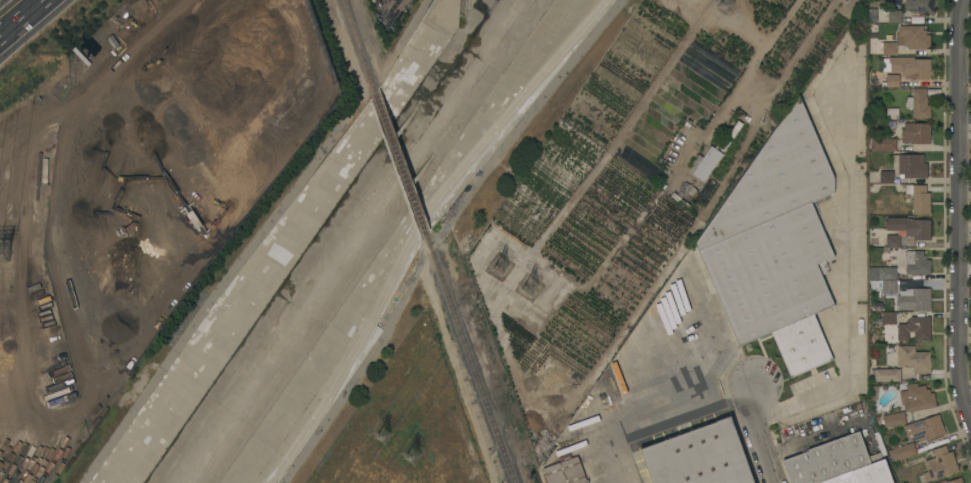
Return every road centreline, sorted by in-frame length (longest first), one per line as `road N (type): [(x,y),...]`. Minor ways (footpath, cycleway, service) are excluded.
road 1 (residential): [(965,0),(956,377),(970,418)]
road 2 (residential): [(184,0),(80,109)]

